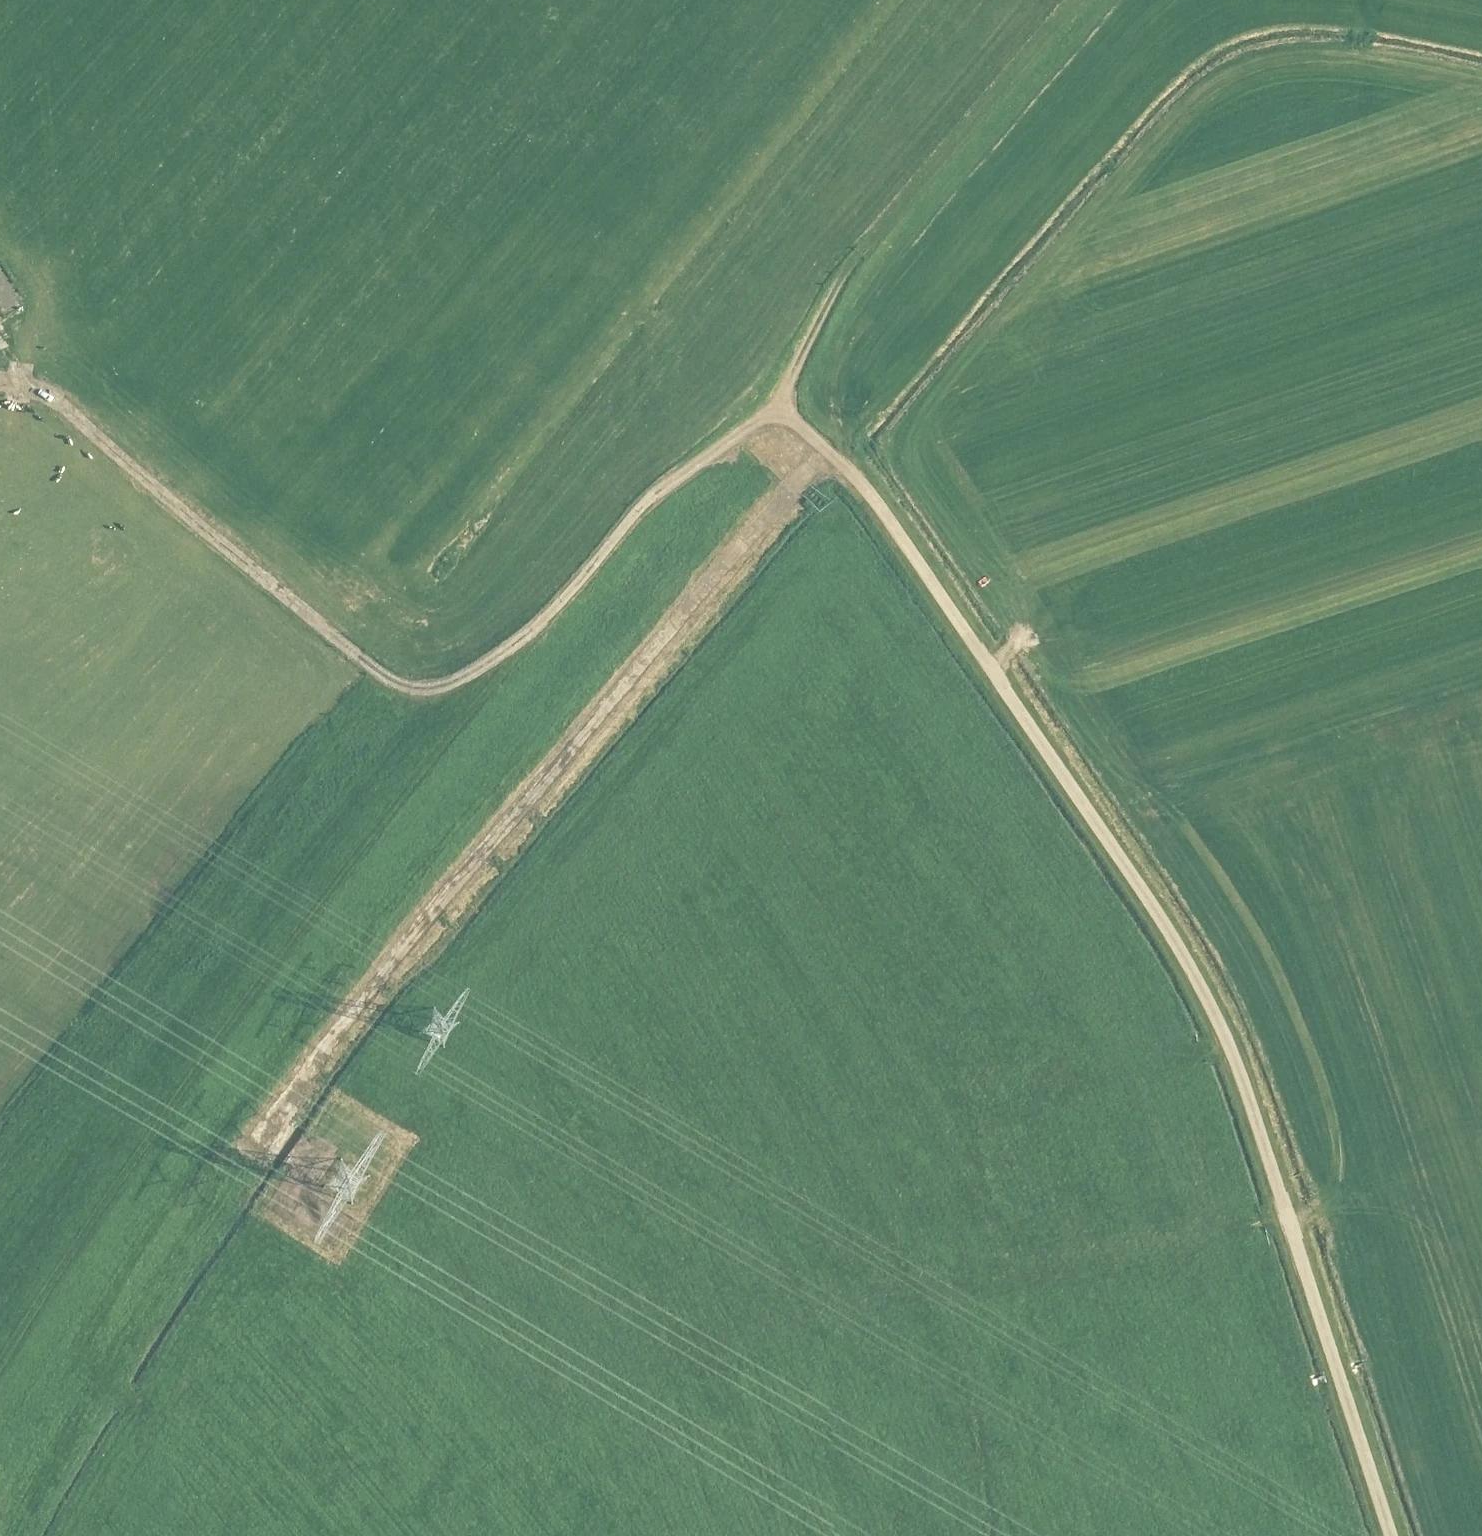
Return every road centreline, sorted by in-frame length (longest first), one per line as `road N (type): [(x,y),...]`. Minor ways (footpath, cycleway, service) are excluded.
road 1 (track): [(1073,0),(858,254),(804,347),(780,408),(651,495),(529,631),(447,684),(397,682),(339,641),(87,432),(0,343)]
road 2 (unclassified): [(1389,1535),(1243,1087),(1200,978),(862,485),(780,408)]

